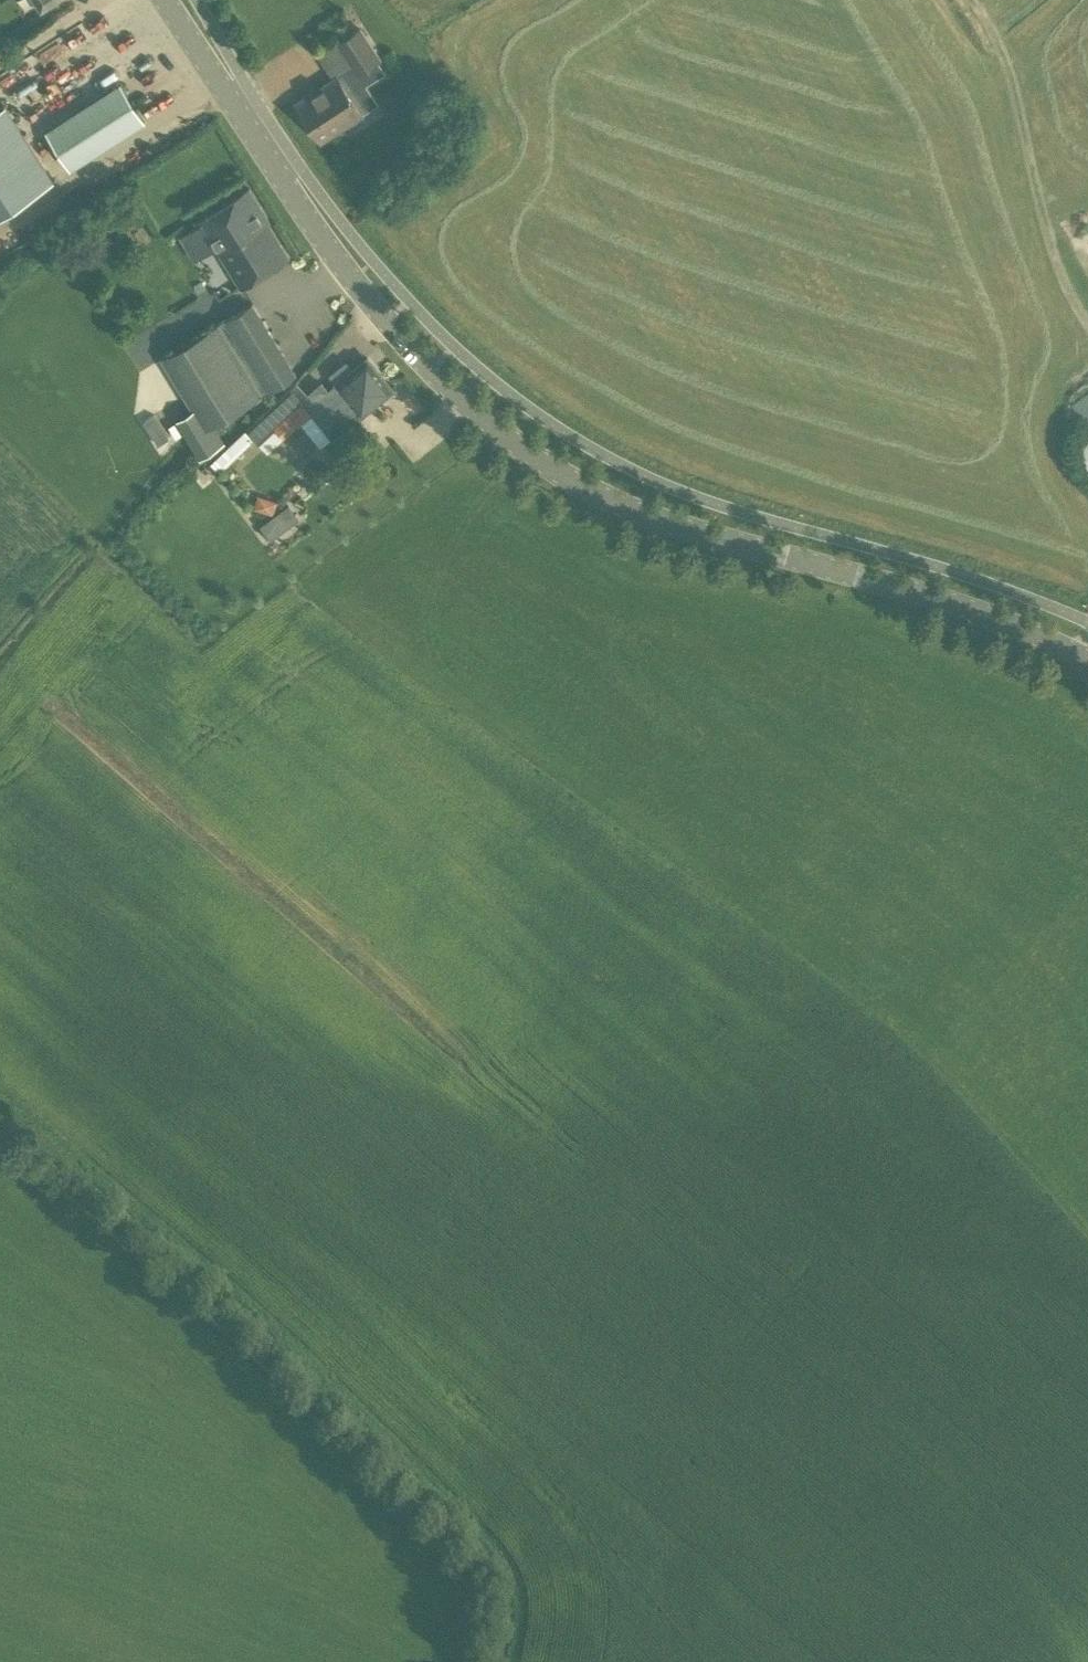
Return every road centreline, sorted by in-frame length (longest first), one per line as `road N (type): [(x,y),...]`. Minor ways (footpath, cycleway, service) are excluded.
road 1 (secondary): [(171,0),(326,245),(447,385),(517,437),(615,495),(953,598),(1087,654)]

